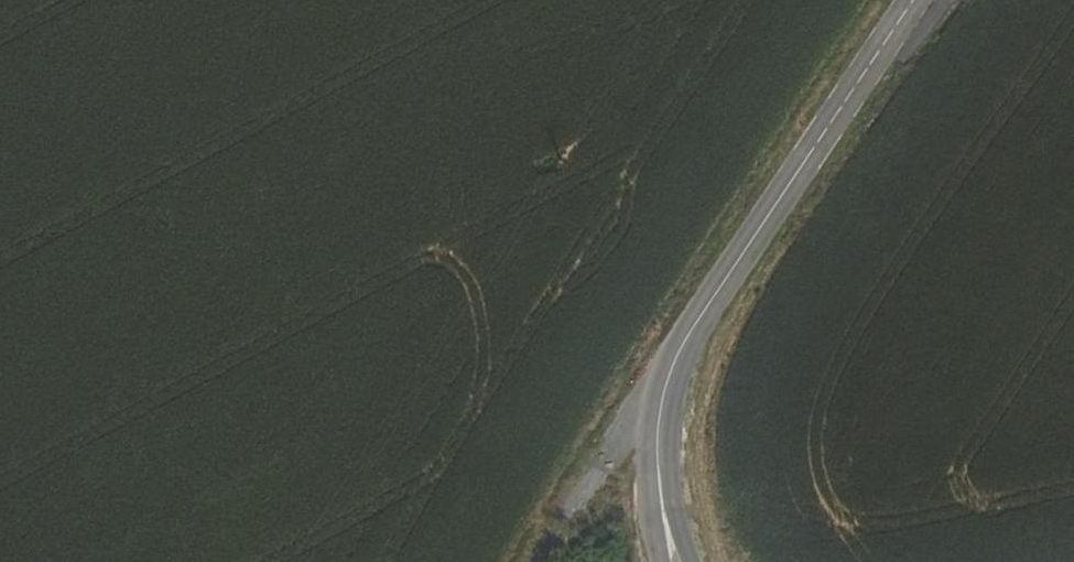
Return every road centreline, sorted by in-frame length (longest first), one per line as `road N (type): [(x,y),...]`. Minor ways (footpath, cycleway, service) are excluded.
road 1 (tertiary): [(918,0),(695,328),(671,384),(660,499)]

